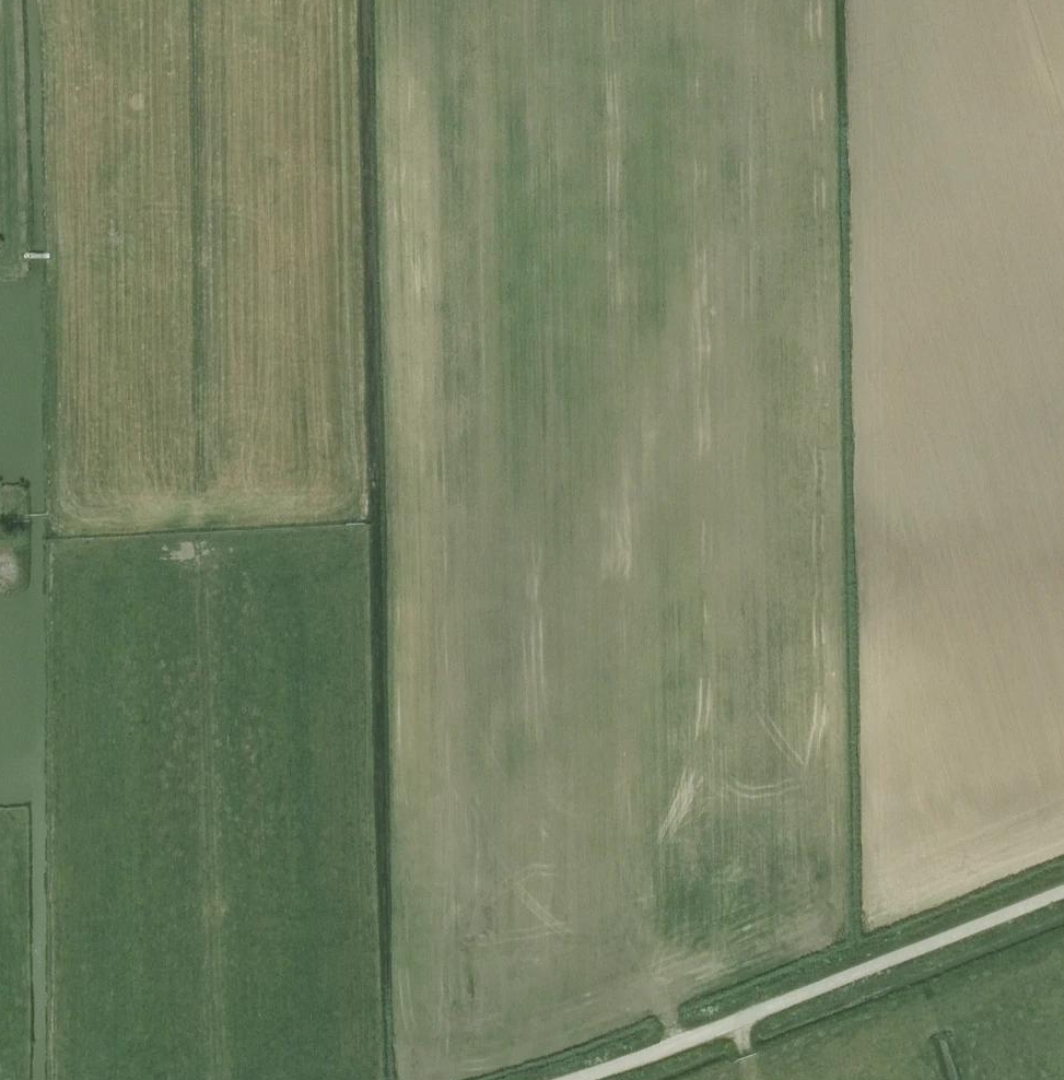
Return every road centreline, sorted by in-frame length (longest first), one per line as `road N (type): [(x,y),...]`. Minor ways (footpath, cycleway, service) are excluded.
road 1 (unclassified): [(598,1079),(1063,900)]

